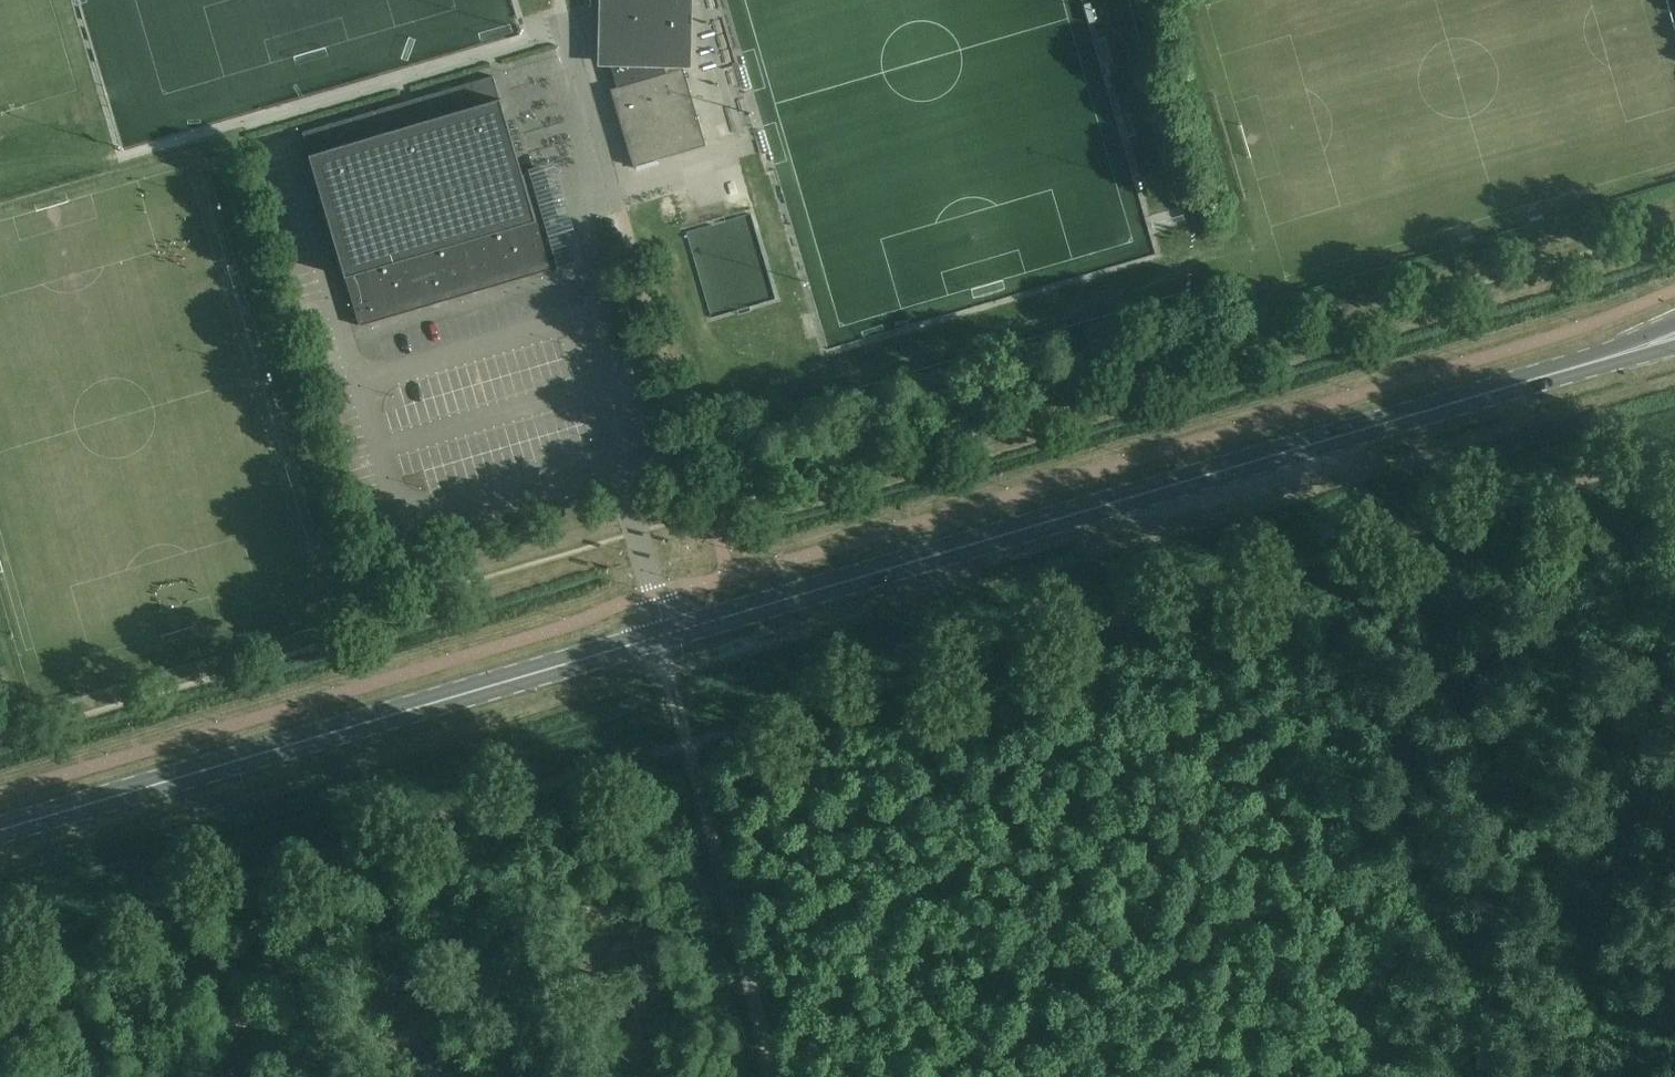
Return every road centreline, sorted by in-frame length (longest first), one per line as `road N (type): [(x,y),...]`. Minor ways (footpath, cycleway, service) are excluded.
road 1 (tertiary): [(0,830),(1674,335)]
road 2 (track): [(769,1076),(663,634)]

